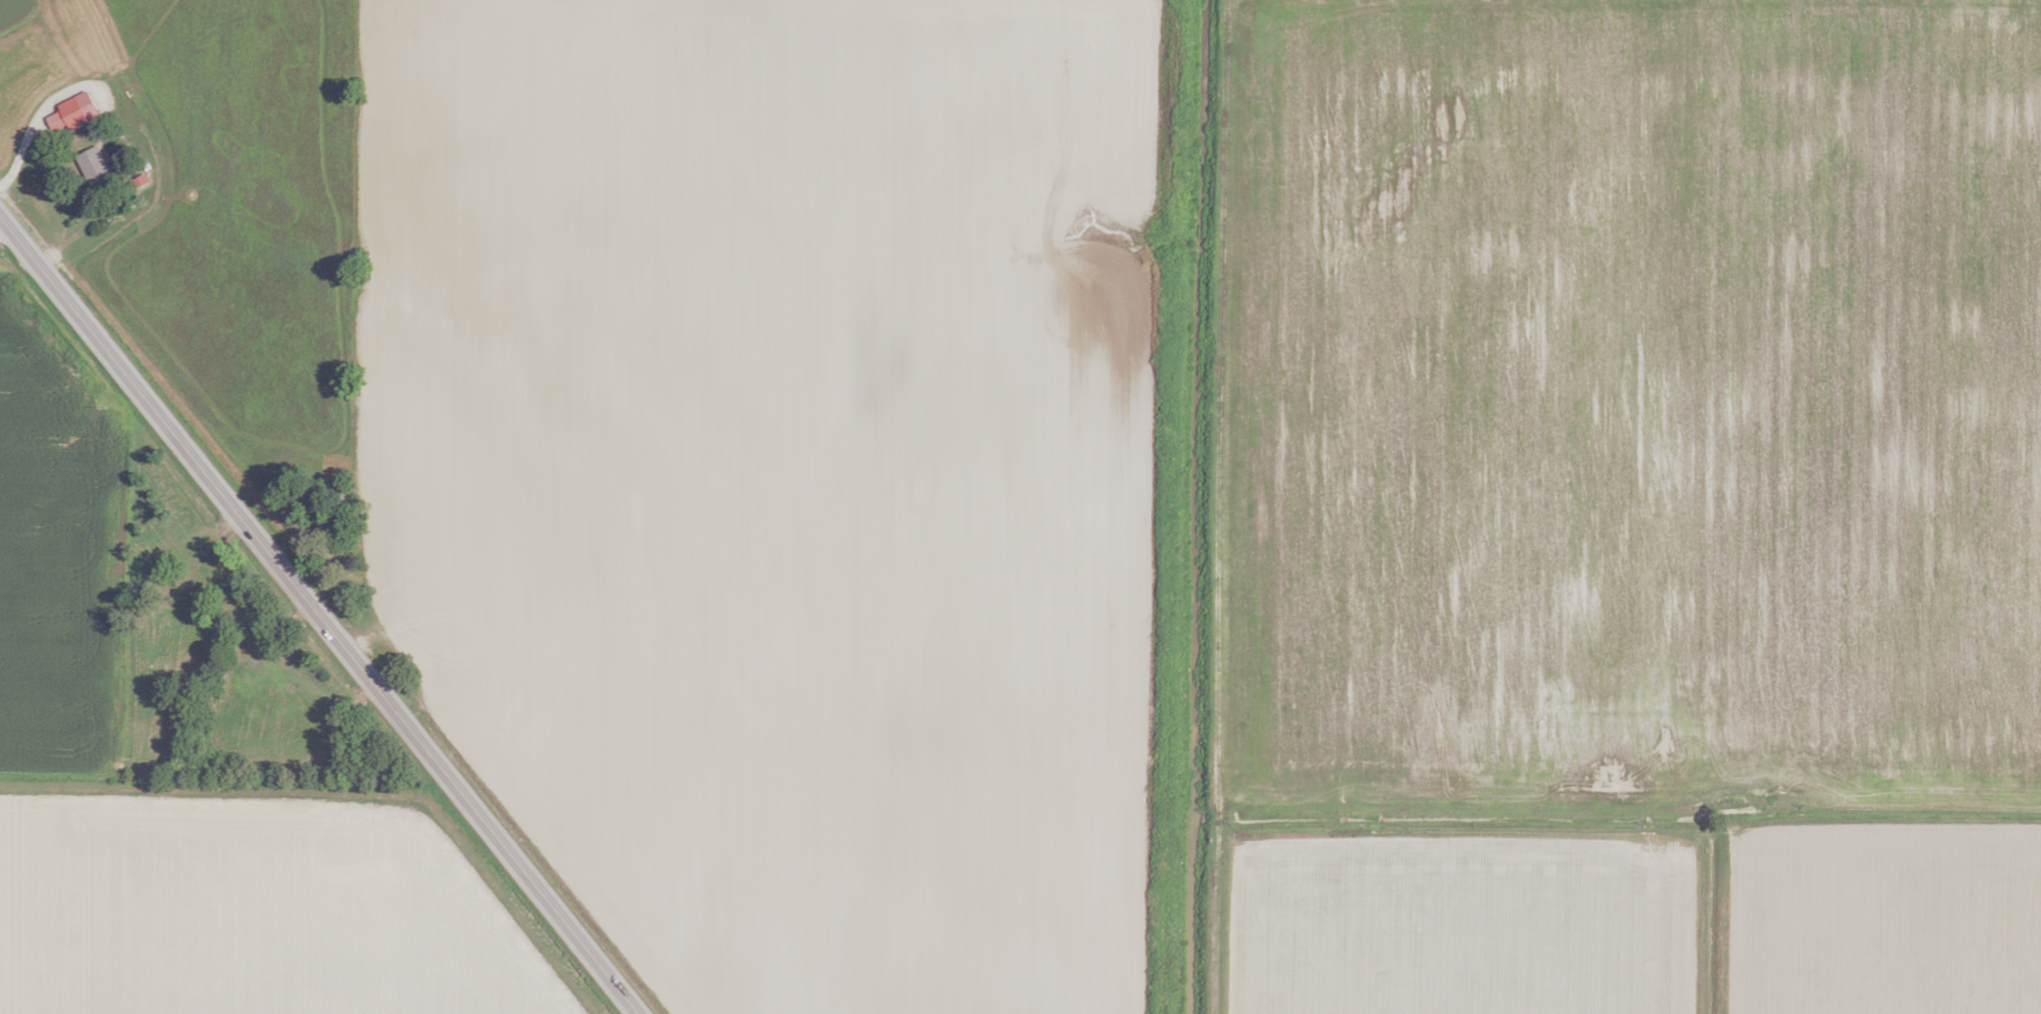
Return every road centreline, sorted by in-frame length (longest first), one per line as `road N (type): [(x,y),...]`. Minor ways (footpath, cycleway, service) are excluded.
road 1 (primary): [(639,1013),(0,214)]

